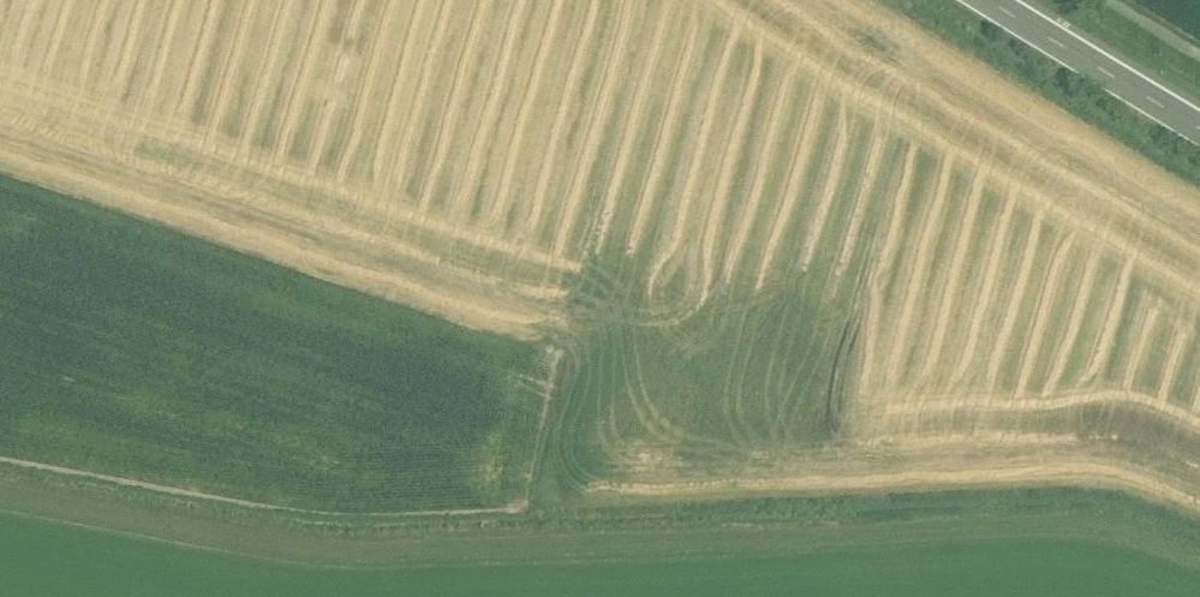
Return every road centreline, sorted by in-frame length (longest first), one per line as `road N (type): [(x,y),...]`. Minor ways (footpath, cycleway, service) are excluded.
road 1 (secondary): [(1199,129),(986,0)]

